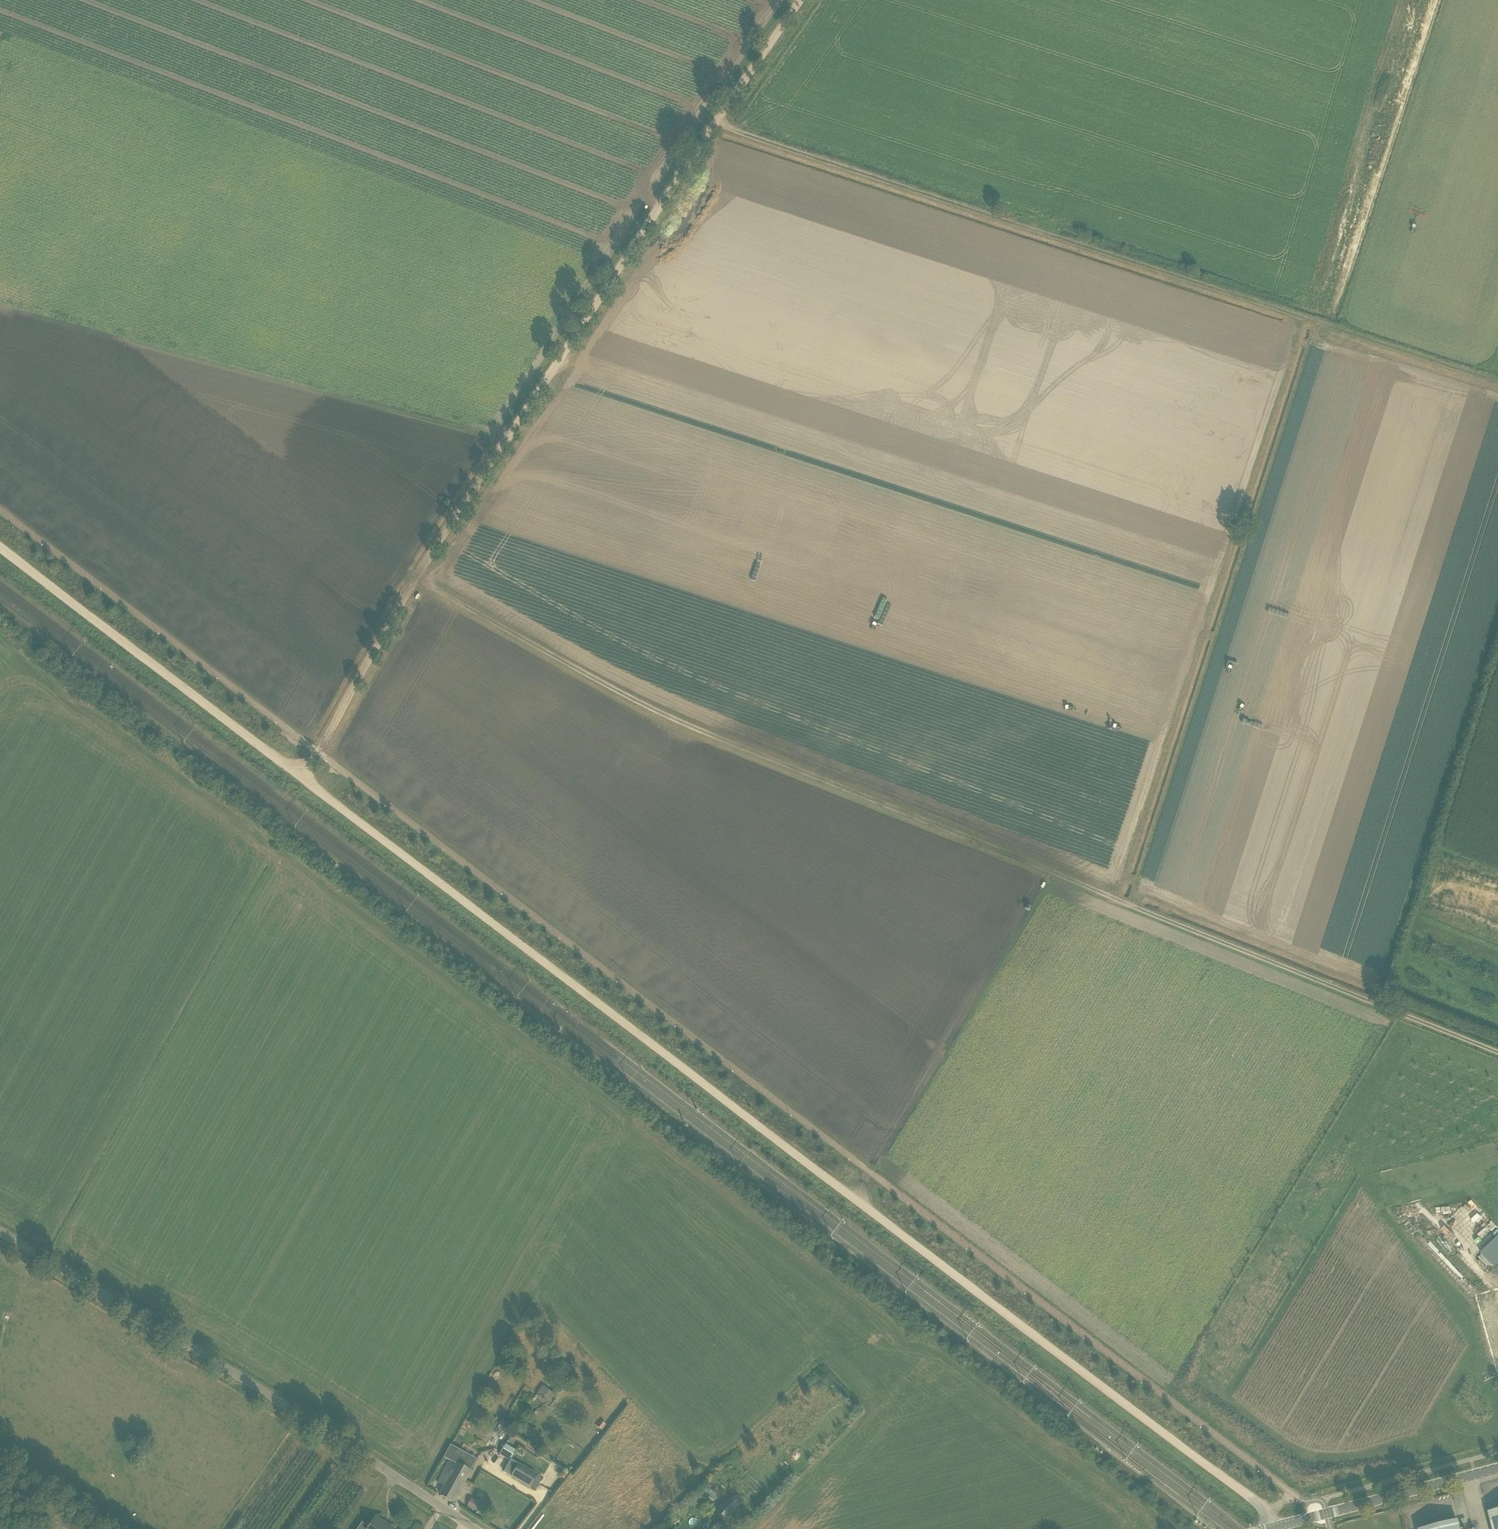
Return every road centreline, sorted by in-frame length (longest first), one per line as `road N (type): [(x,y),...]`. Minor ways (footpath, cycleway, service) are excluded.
road 1 (track): [(1271,1528),(1267,1512),(301,776)]
road 2 (track): [(416,578),(641,704),(739,748),(1497,1052)]
road 3 (track): [(1497,382),(716,121)]
road 4 (track): [(318,753),(416,578),(716,121)]
road 5 (unclassified): [(475,1528),(0,1231)]
road 6 (track): [(301,776),(0,547)]
road 7 (tertiary): [(1268,1528),(1497,1468)]
road 8 (track): [(716,121),(801,0)]

